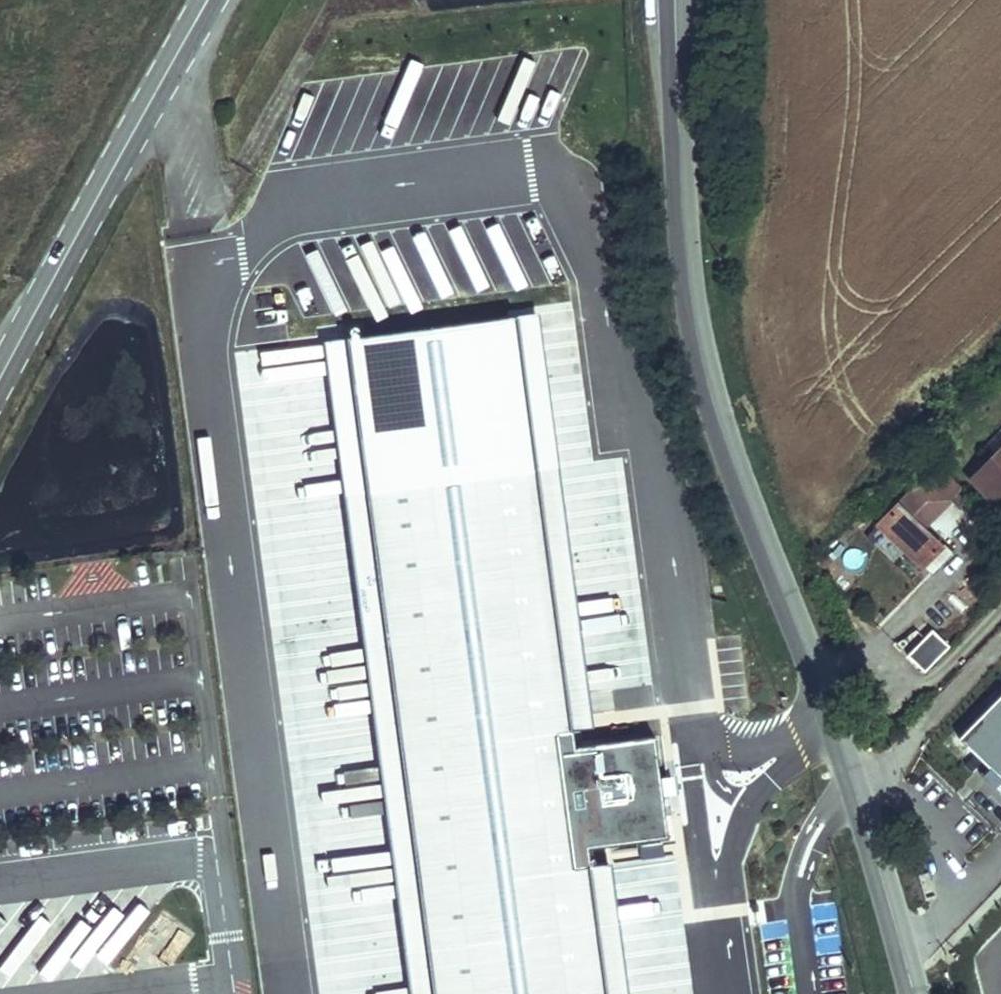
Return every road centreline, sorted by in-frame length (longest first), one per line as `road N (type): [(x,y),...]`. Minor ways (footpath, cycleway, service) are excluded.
road 1 (unclassified): [(910,993),(856,783),(694,326),(678,0)]
road 2 (secondary): [(0,374),(207,0)]

